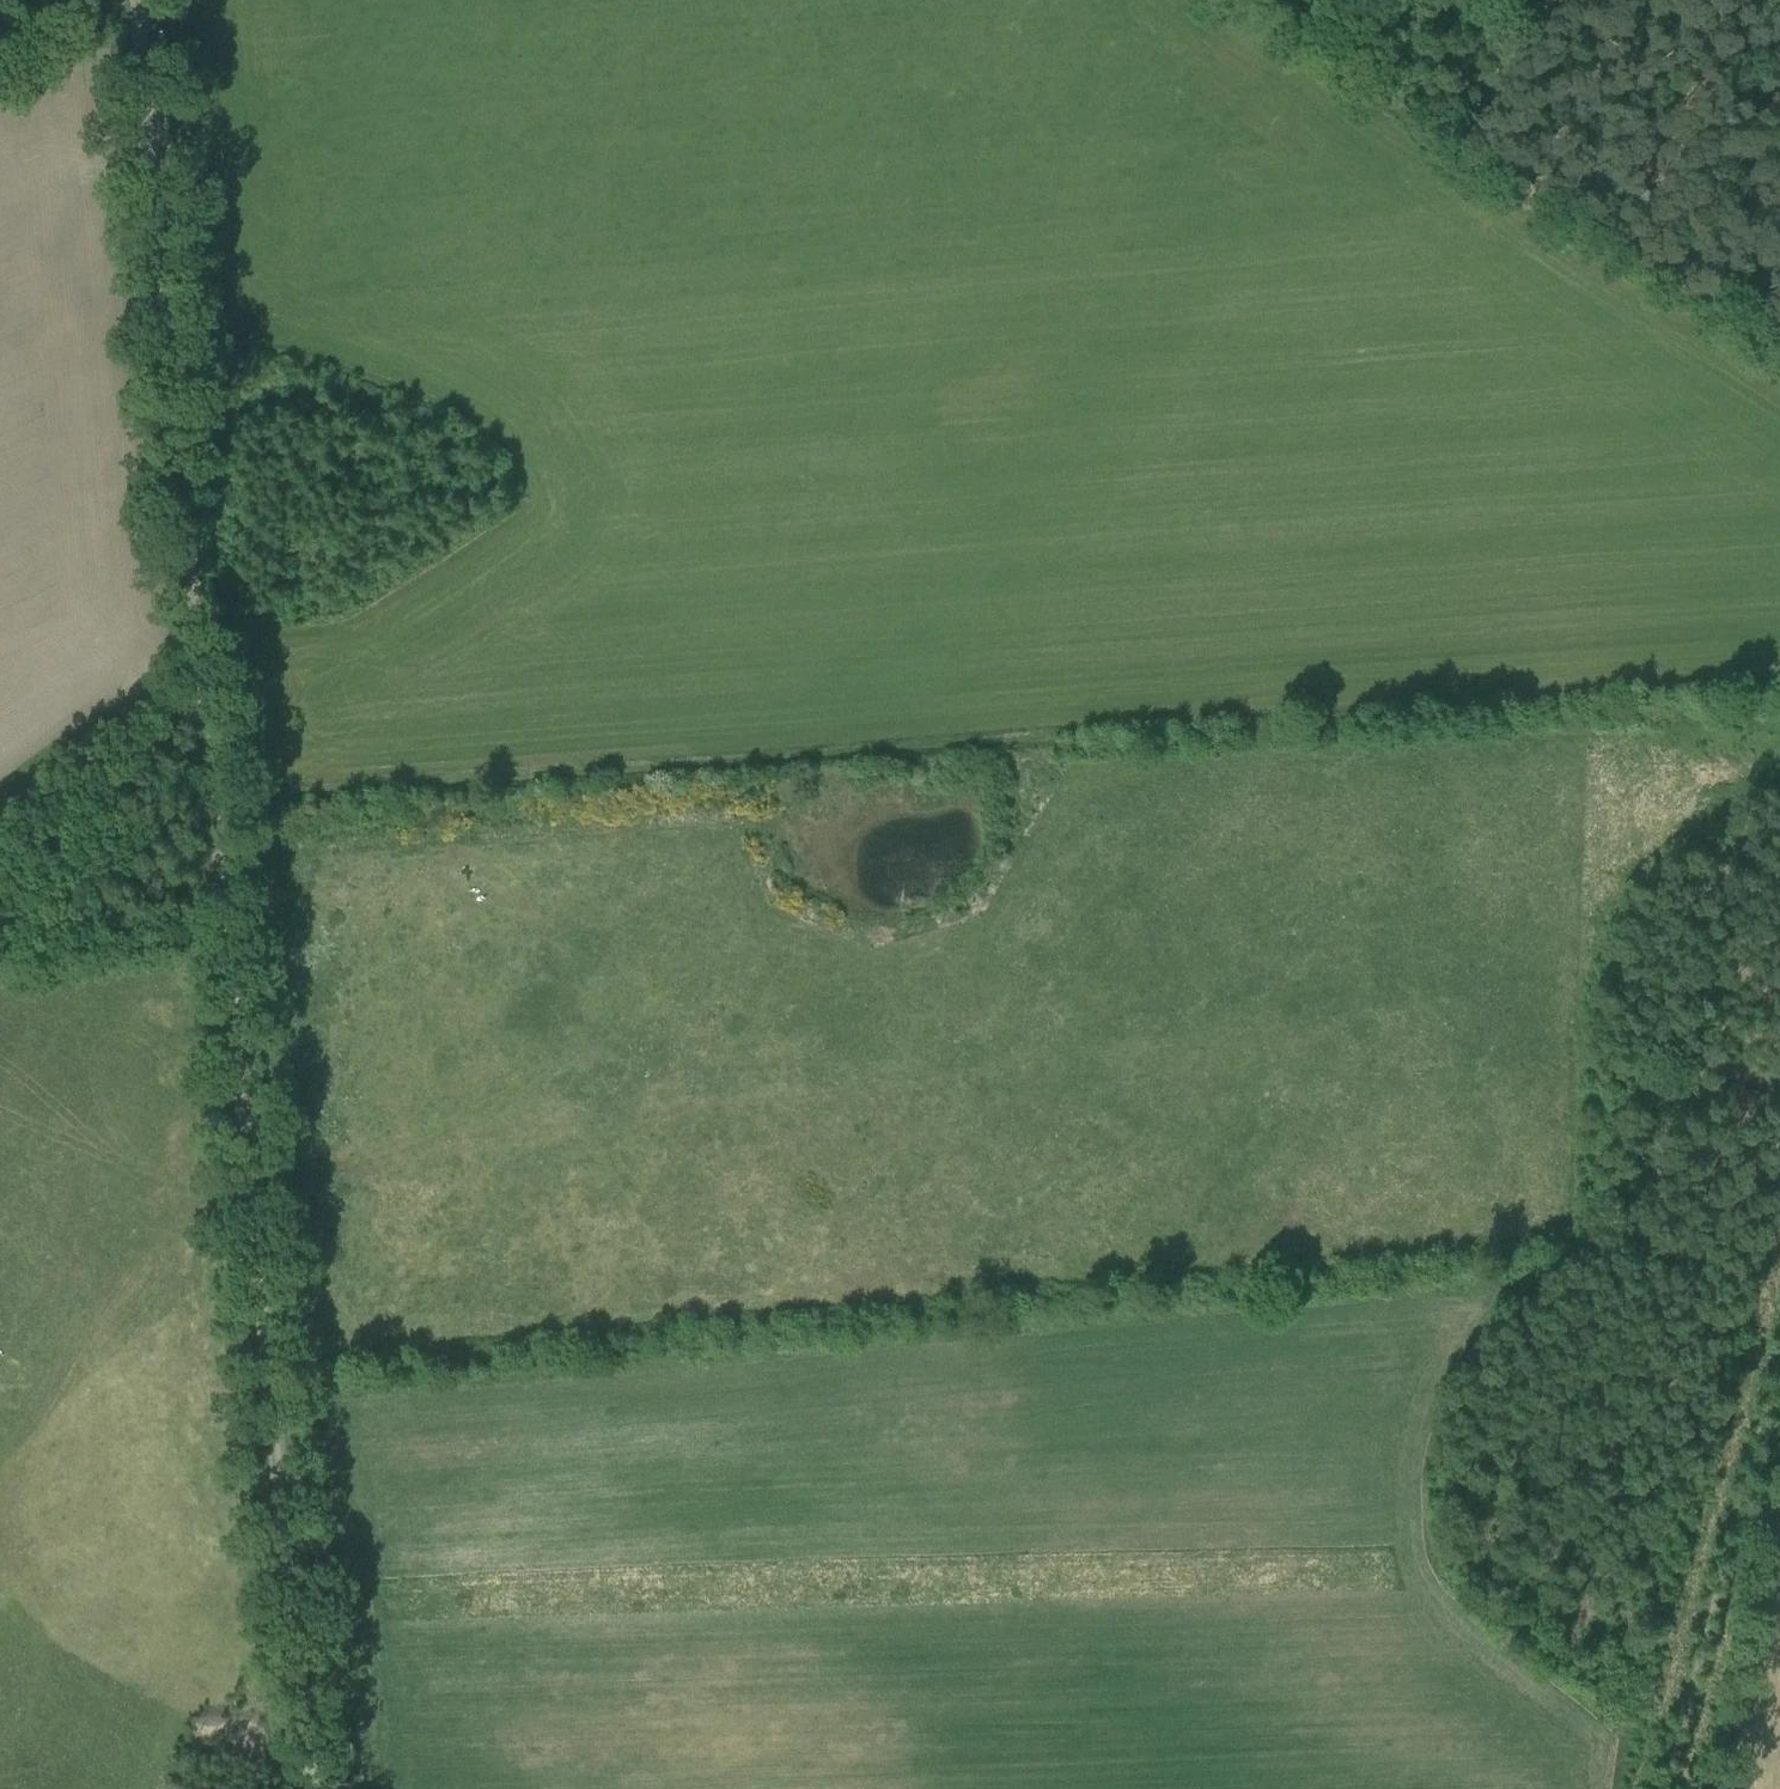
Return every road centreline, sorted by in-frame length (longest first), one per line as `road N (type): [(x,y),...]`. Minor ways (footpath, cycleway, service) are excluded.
road 1 (track): [(133,0),(302,1788)]
road 2 (track): [(1664,1788),(1779,1368)]

